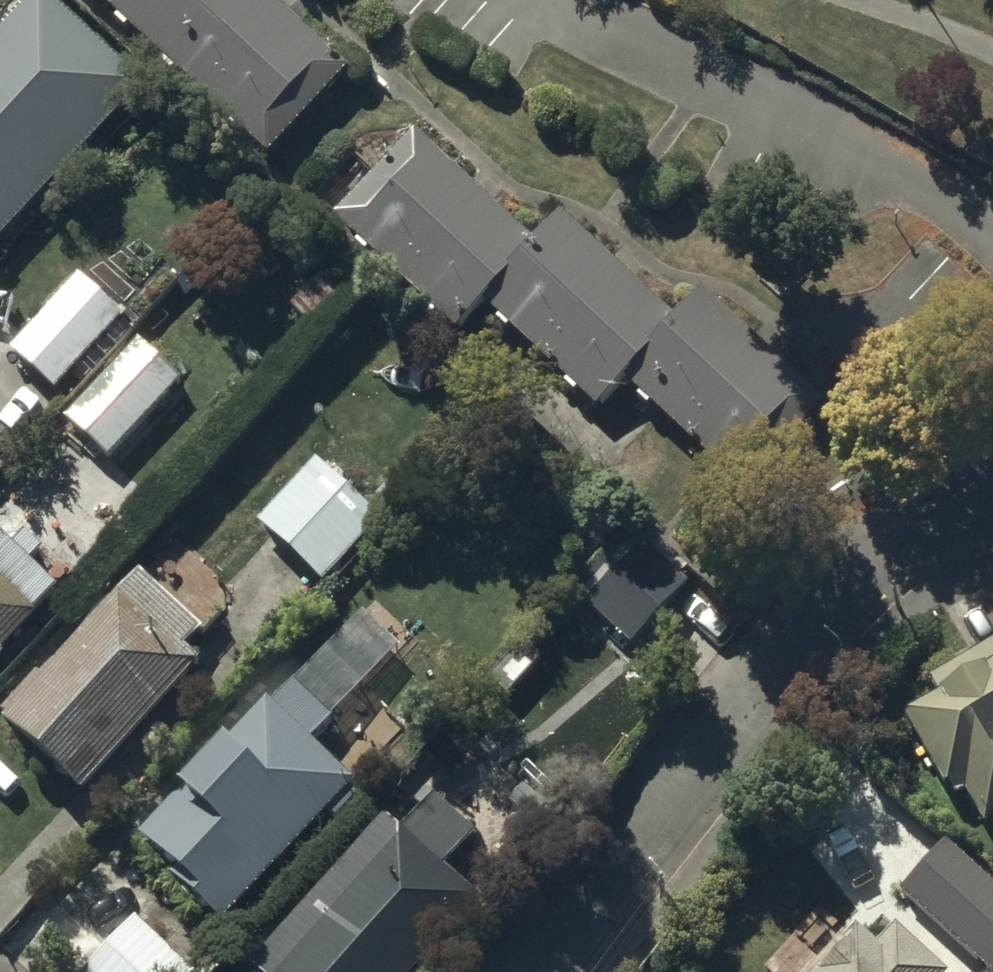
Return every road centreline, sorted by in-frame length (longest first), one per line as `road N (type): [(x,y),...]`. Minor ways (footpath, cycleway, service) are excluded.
road 1 (residential): [(992,502),(881,564),(714,748),(545,971)]

